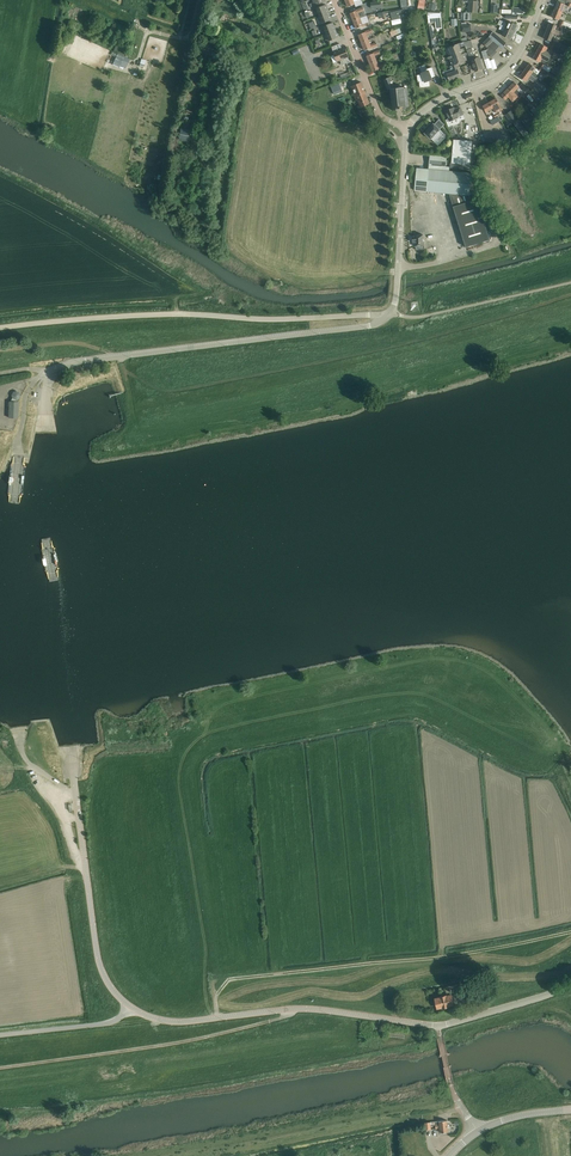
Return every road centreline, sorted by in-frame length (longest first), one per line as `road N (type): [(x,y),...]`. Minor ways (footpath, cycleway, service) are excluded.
road 1 (unclassified): [(570,985),(438,1026),(298,1009),(166,1021),(131,1007)]
road 2 (unclassified): [(389,314),(154,314),(0,328)]
road 3 (tertiary): [(50,374),(82,361),(367,326),(389,314)]
road 4 (tertiary): [(131,1007),(99,960),(75,790)]
road 5 (tertiary): [(407,127),(445,97),(510,66),(542,0)]
road 6 (tertiary): [(389,314),(407,127)]
road 7 (residential): [(407,127),(378,112),(335,0)]
road 8 (tertiary): [(131,1007),(114,1022),(0,1035)]

